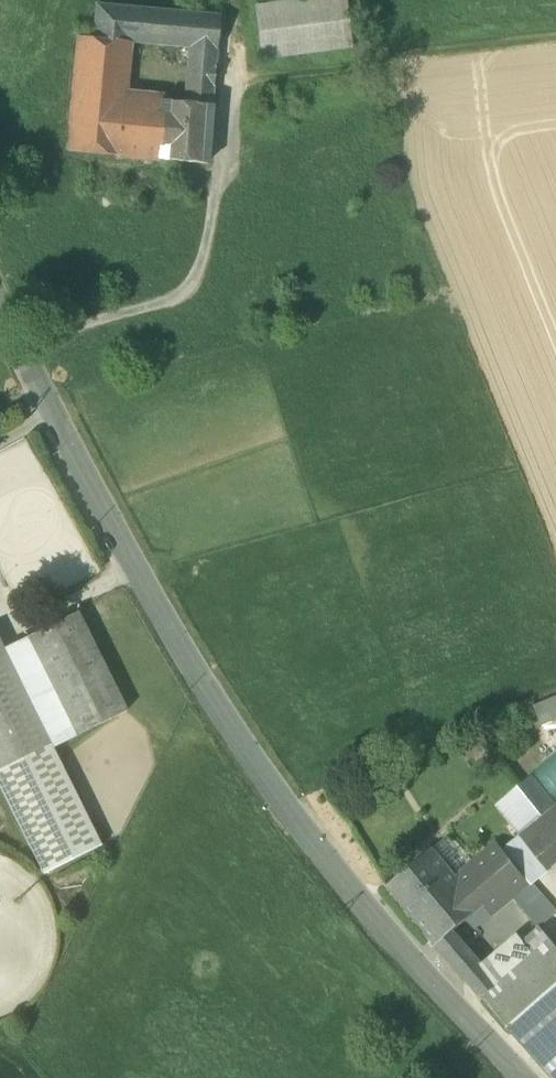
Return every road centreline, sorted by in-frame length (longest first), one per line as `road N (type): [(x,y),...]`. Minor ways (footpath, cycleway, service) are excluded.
road 1 (residential): [(532,1077),(306,834),(86,473),(0,304)]
road 2 (track): [(555,39),(368,61)]

